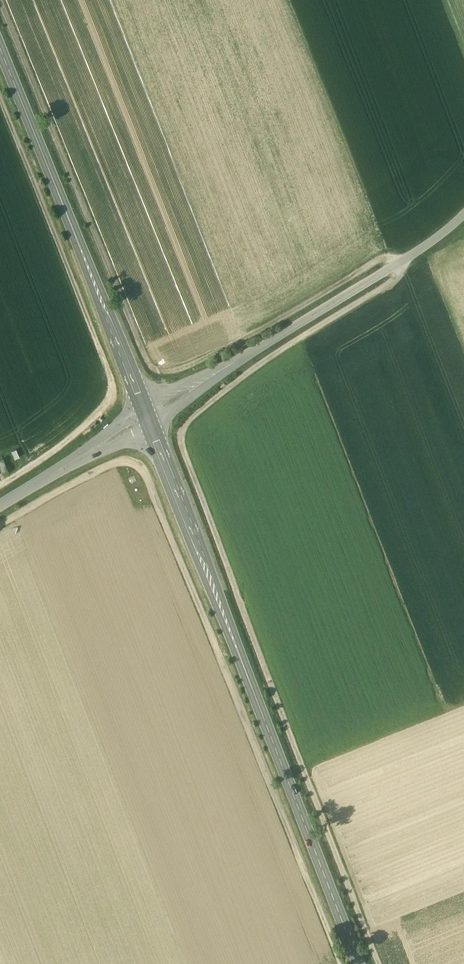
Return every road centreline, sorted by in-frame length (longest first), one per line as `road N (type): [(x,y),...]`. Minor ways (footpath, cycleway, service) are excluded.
road 1 (track): [(0,1),(153,369),(182,369),(375,261),(398,264),(401,274),(391,283),(267,358),(180,433),(379,963)]
road 2 (track): [(0,525),(121,463),(150,479),(341,963)]
road 3 (tertiary): [(358,963),(146,415)]
road 4 (track): [(0,99),(114,391),(101,415),(0,486)]
road 5 (tertiary): [(146,415),(0,50)]
road 6 (residential): [(463,214),(398,264),(146,415)]
road 7 (unclassified): [(146,415),(0,508)]

